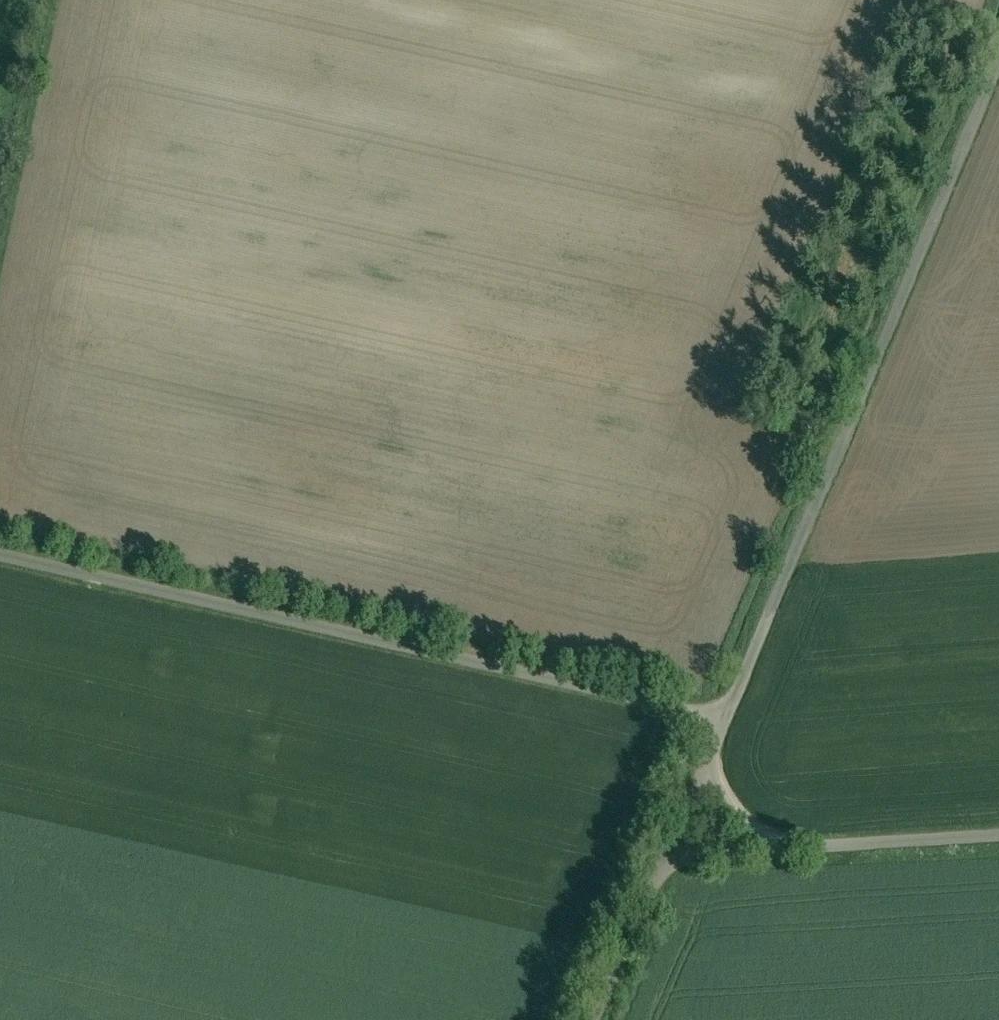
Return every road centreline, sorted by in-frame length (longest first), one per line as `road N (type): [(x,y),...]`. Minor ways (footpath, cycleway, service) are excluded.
road 1 (track): [(998,59),(597,1019)]
road 2 (unclassified): [(724,720),(0,559)]
road 3 (unclassified): [(998,835),(781,847),(747,827),(724,799),(710,754)]

